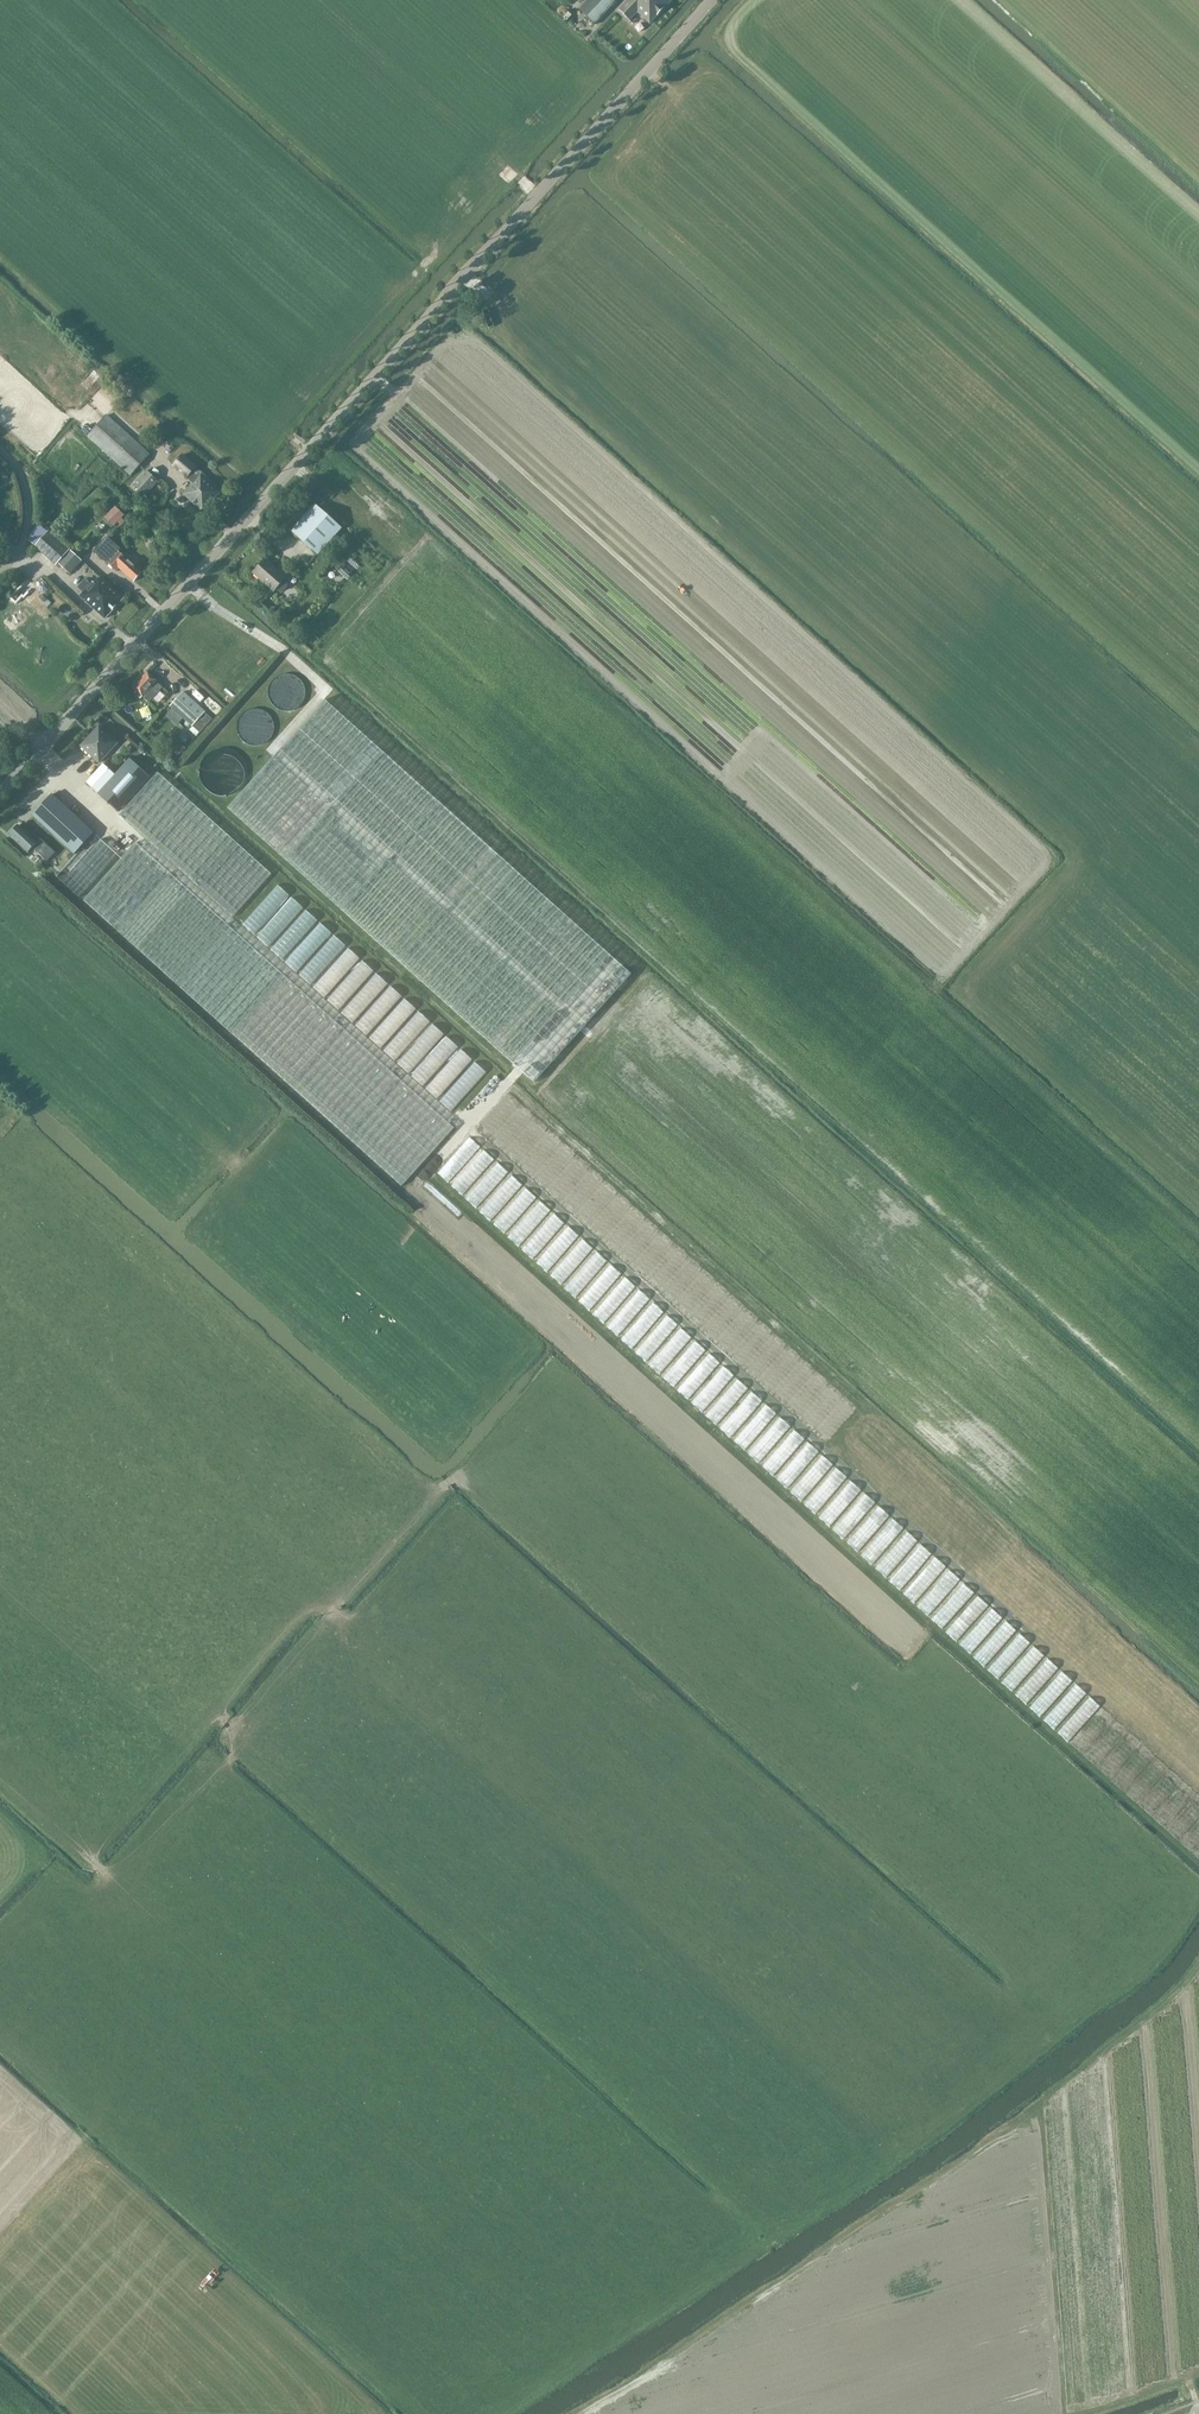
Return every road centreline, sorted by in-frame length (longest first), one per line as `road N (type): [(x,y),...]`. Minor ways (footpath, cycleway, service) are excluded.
road 1 (tertiary): [(0,794),(712,0)]
road 2 (track): [(18,554),(130,647)]
road 3 (track): [(0,449),(26,481),(30,526),(18,554),(0,567)]

